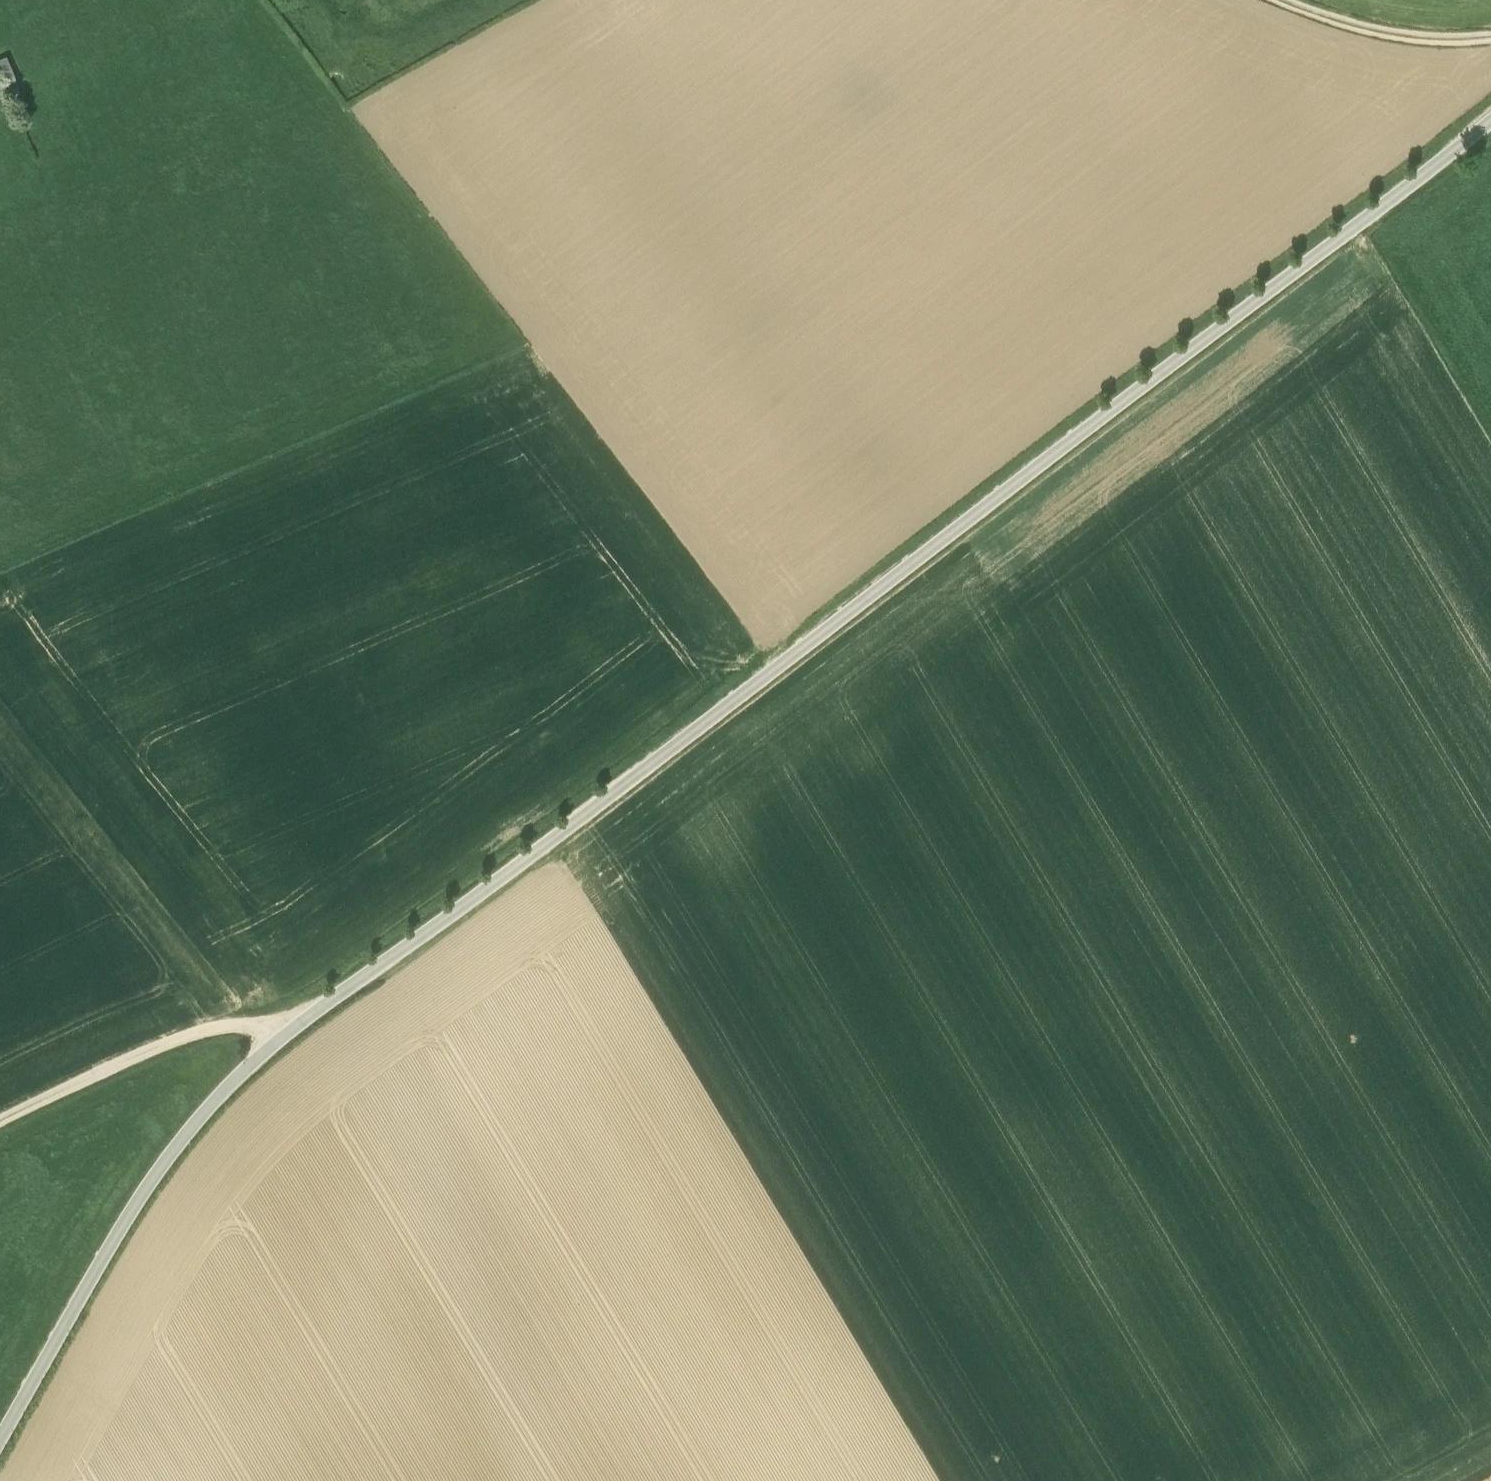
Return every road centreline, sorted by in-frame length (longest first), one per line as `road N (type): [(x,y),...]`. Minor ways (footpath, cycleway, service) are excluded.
road 1 (unclassified): [(0,1438),(153,1177),(258,1055),(1490,119)]
road 2 (track): [(287,1032),(201,1033),(0,1124)]
road 3 (track): [(1490,35),(1406,35),(1285,0)]

